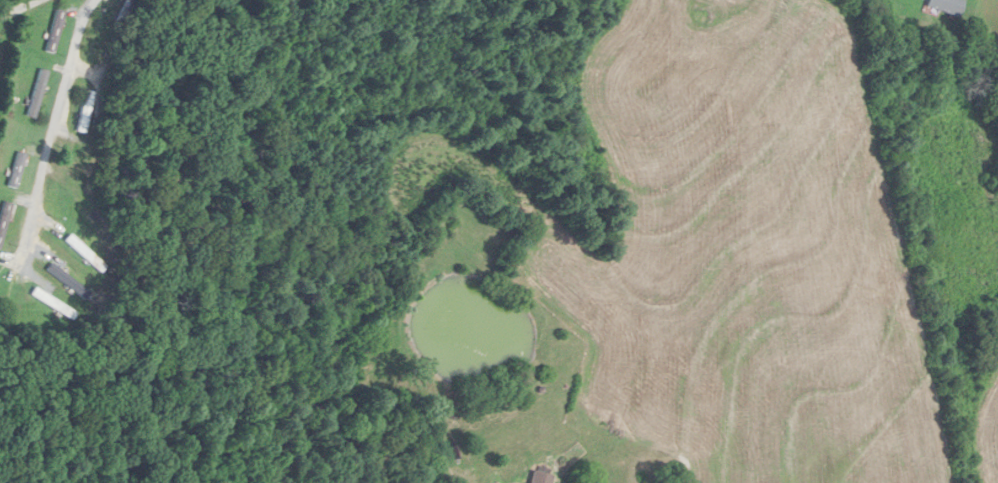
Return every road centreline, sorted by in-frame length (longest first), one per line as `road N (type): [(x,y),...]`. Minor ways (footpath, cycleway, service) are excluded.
road 1 (residential): [(92,0),(80,15),(14,265)]

